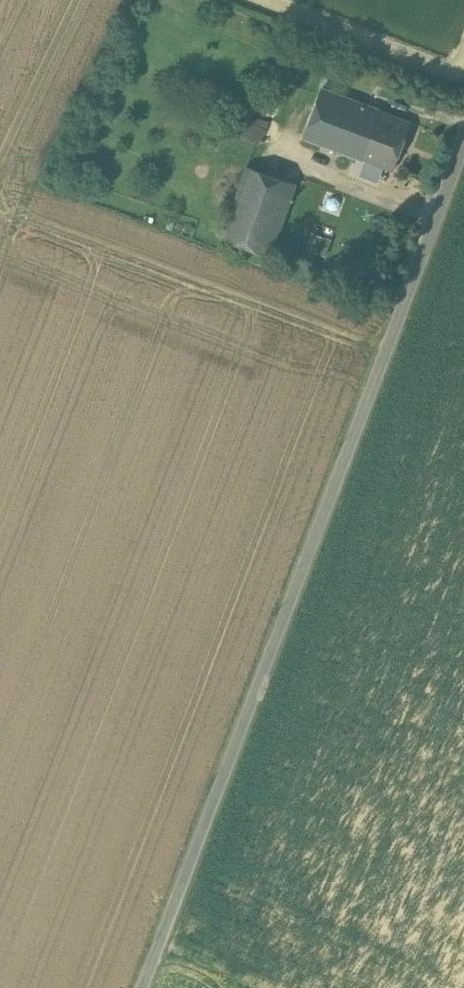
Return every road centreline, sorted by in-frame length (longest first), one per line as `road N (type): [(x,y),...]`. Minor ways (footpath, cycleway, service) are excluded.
road 1 (unclassified): [(145,987),(463,134)]

